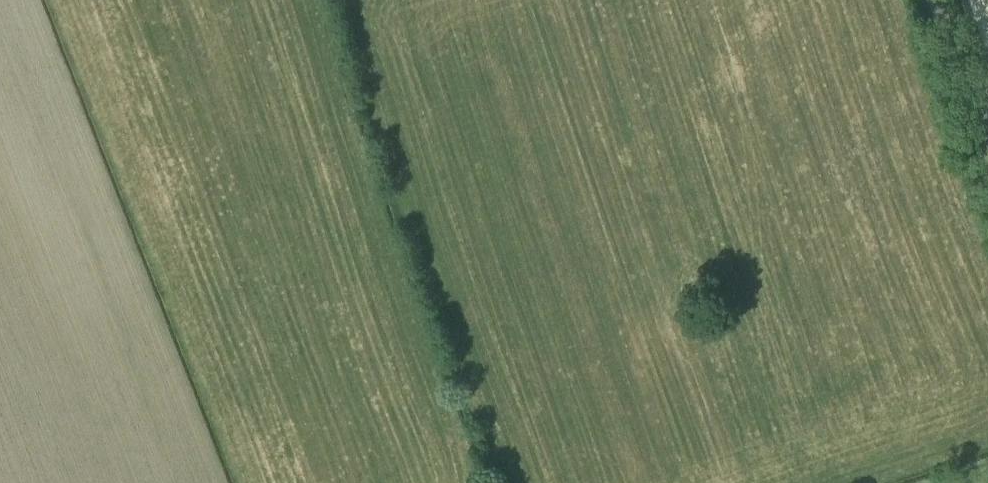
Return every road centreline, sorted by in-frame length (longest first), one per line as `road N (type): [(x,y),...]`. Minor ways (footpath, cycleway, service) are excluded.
road 1 (unclassified): [(987,149),(936,0)]

